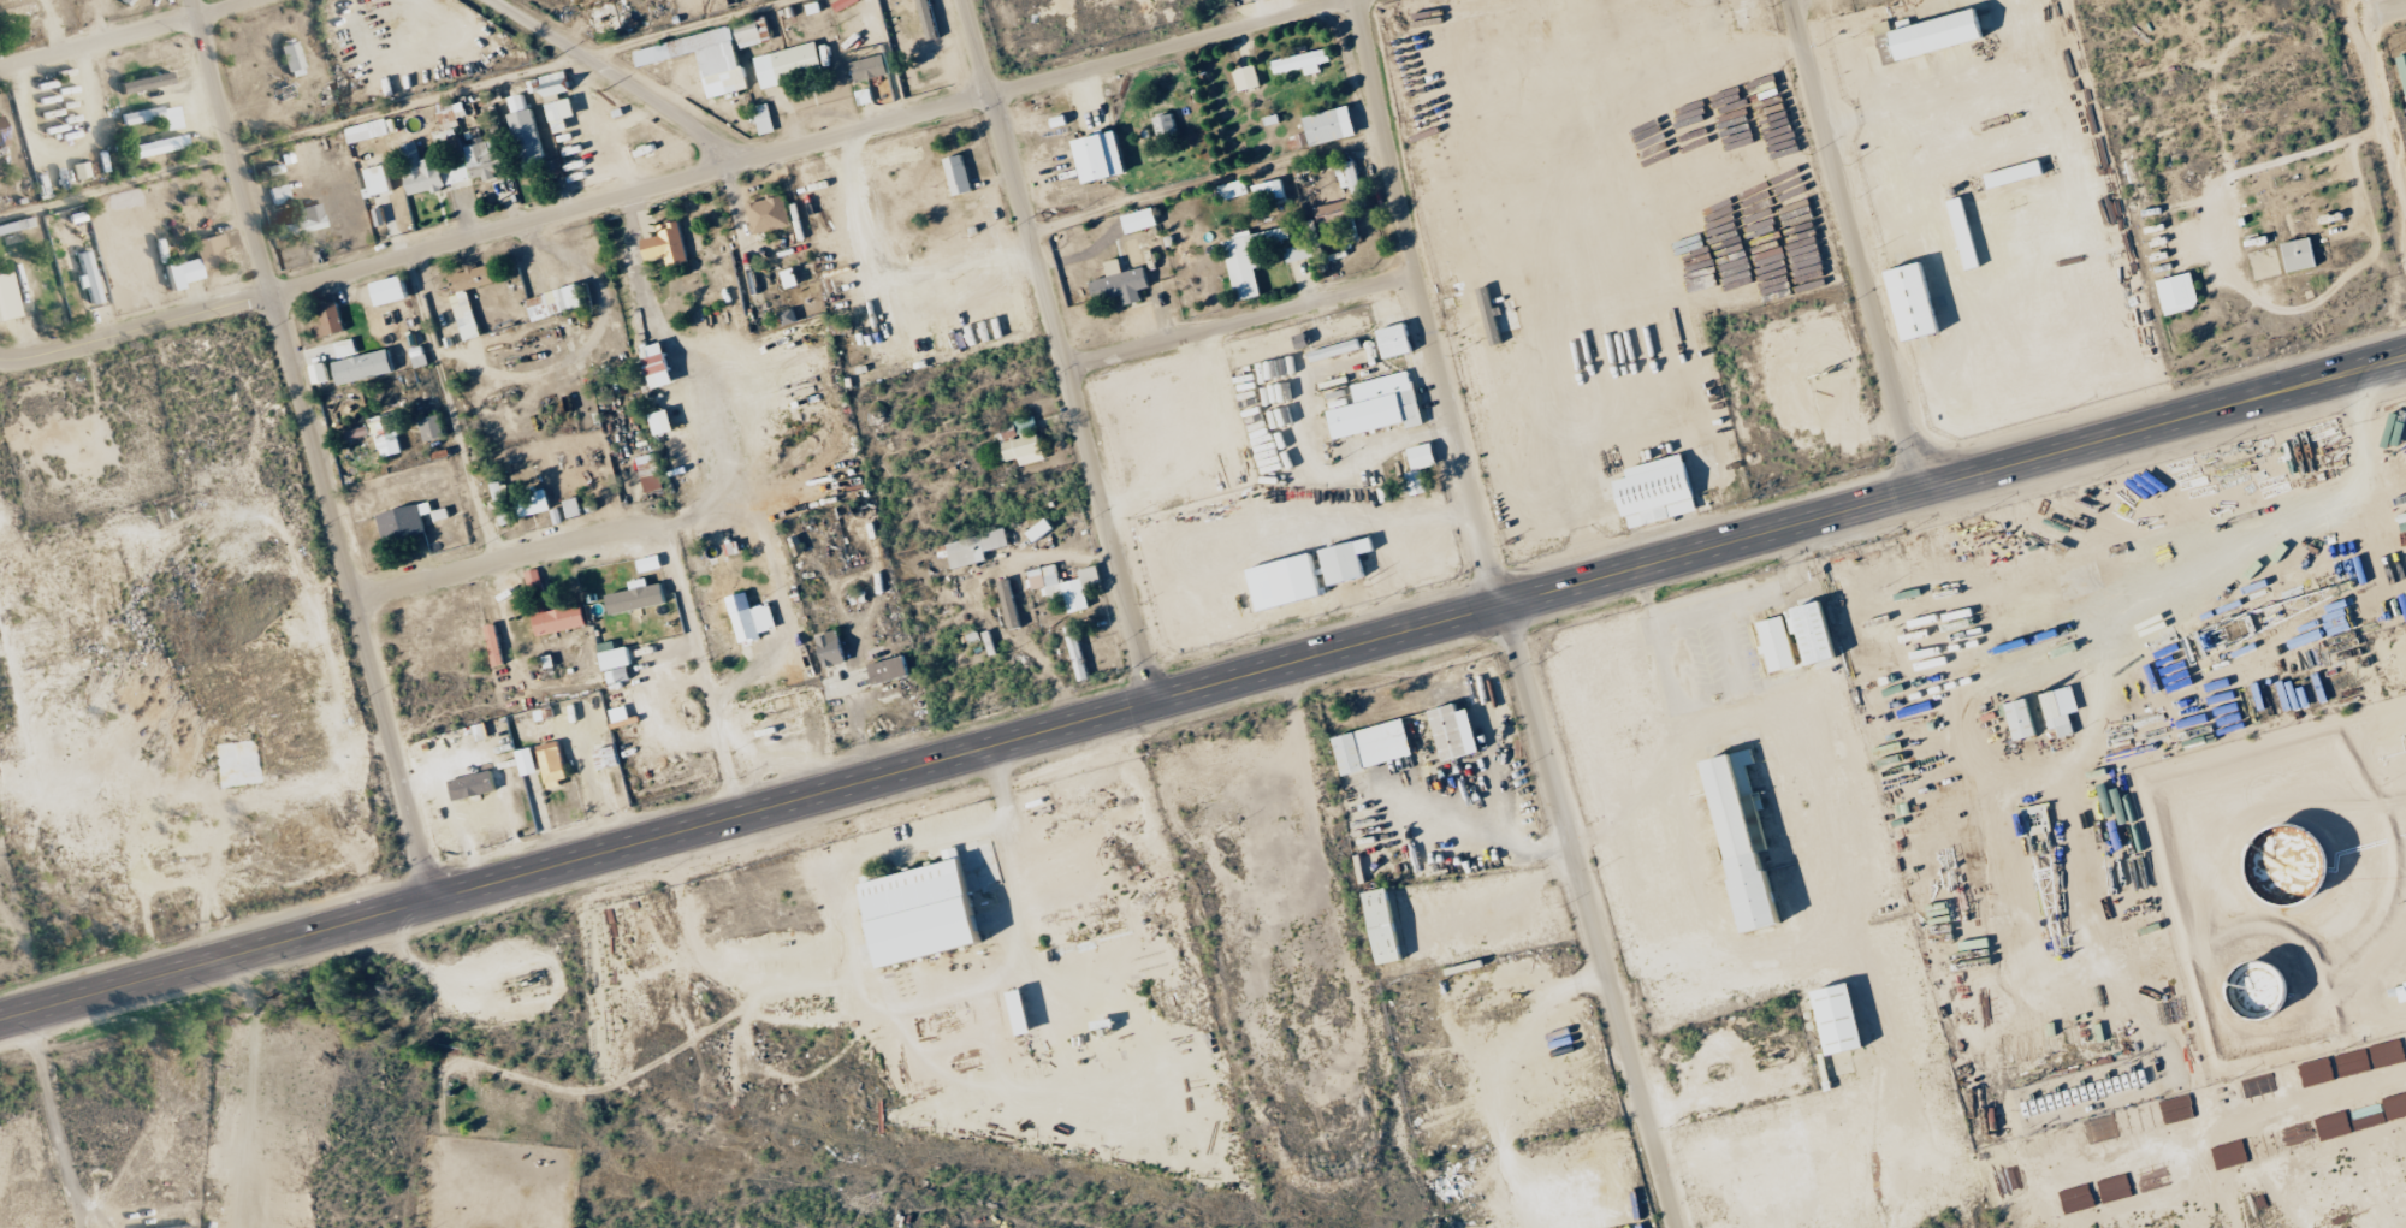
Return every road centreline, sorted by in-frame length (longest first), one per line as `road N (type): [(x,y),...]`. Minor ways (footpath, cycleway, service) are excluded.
road 1 (secondary): [(2405,359),(0,1024)]
road 2 (residential): [(1335,0),(100,340),(31,356),(0,352)]
road 3 (residential): [(1679,1227),(1482,530),(1358,0)]
road 4 (residential): [(434,904),(193,0)]
road 5 (residential): [(1154,705),(962,0)]
road 6 (tertiary): [(1920,494),(1790,0)]
road 7 (residential): [(1065,368),(1417,273)]
road 8 (residential): [(355,599),(650,526)]
road 9 (residential): [(259,0),(0,69)]
road 10 (residential): [(605,65),(757,159)]
road 11 (residential): [(605,65),(499,0)]

